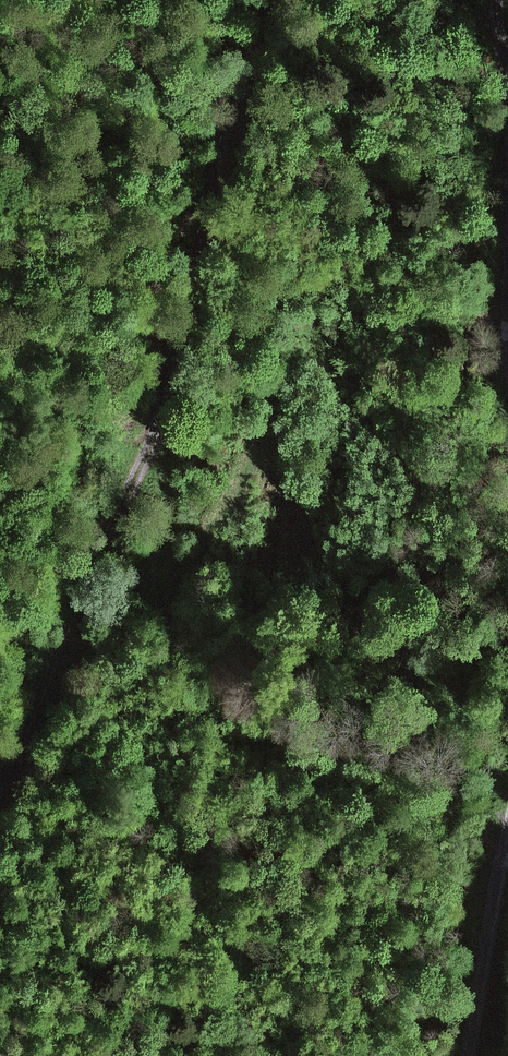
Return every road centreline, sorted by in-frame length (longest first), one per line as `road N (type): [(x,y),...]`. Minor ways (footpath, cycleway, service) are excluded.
road 1 (track): [(0,791),(33,738),(181,373),(266,0)]
road 2 (track): [(153,451),(164,587),(172,591),(238,493),(316,287),(330,289),(362,473),(337,566)]
road 3 (track): [(507,849),(464,1055)]

